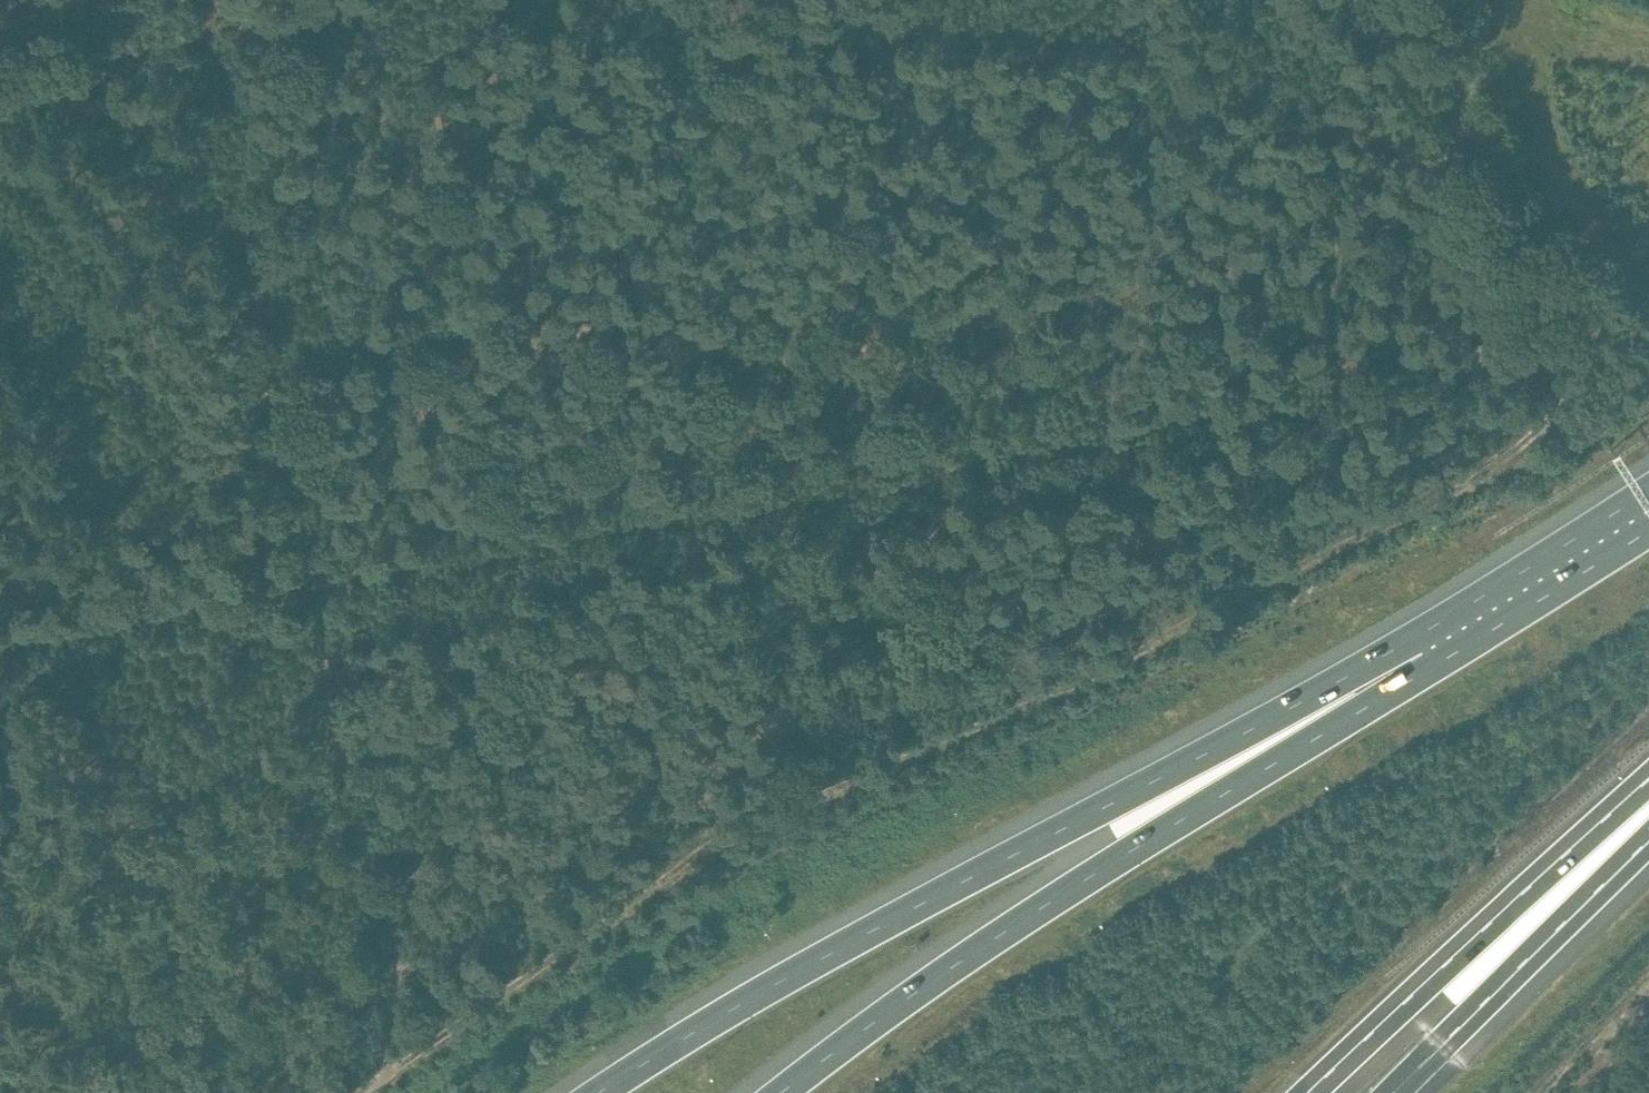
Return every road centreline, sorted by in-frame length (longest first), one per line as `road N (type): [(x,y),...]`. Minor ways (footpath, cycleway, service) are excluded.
road 1 (motorway): [(1430,668),(784,980),(605,1092)]
road 2 (motorway): [(1430,668),(1079,884),(772,1092)]
road 3 (motorway): [(1308,1092),(1648,781)]
road 4 (track): [(1559,395),(1443,0)]
road 5 (motorway): [(1395,1092),(1648,842)]
road 6 (motorway): [(1648,530),(1430,668)]
road 7 (track): [(364,869),(388,1000),(380,1081)]
road 8 (track): [(313,590),(348,787)]

